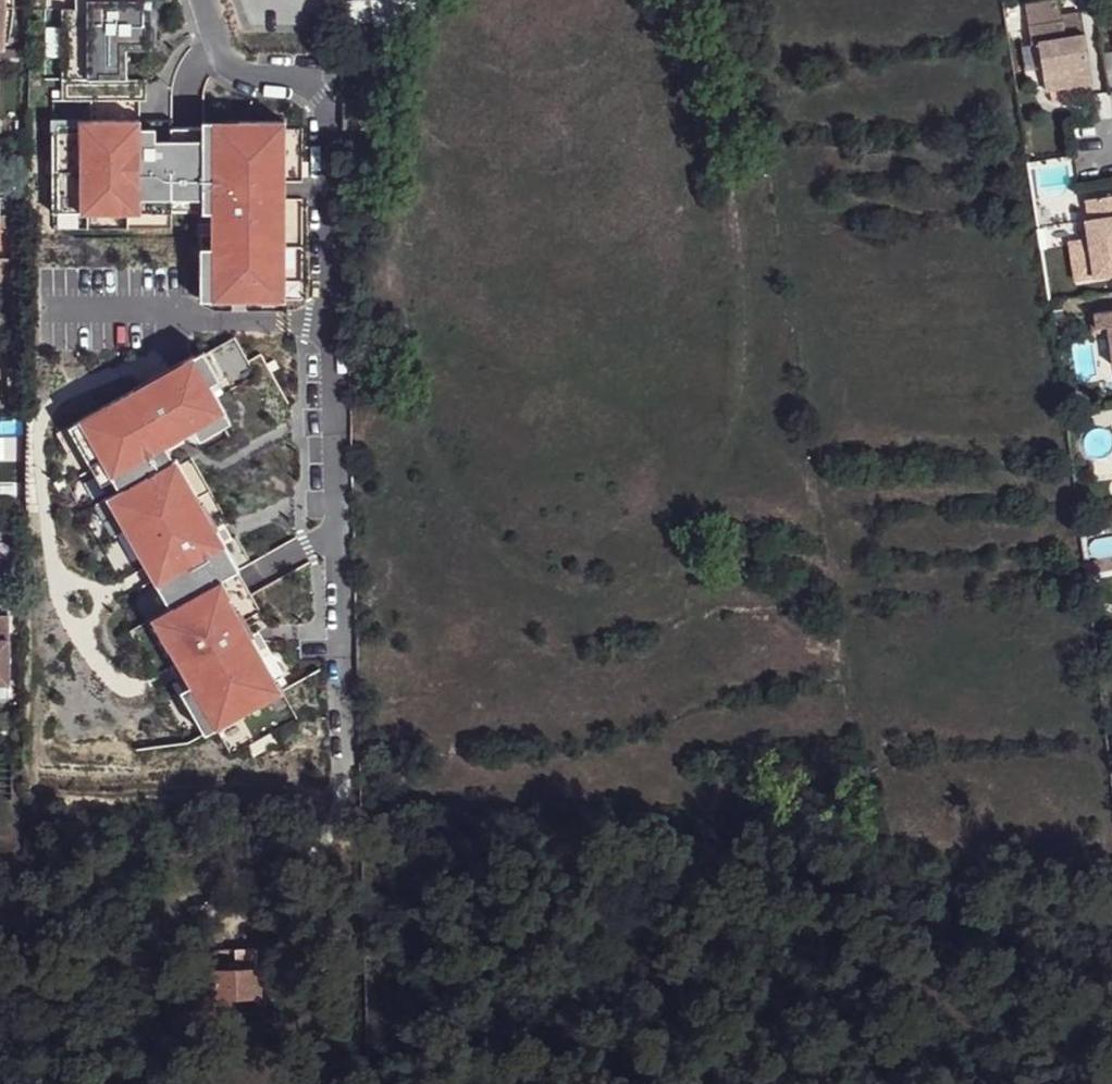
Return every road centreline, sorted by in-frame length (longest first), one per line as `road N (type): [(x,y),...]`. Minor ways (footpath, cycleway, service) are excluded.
road 1 (track): [(343,773),(361,1083)]

